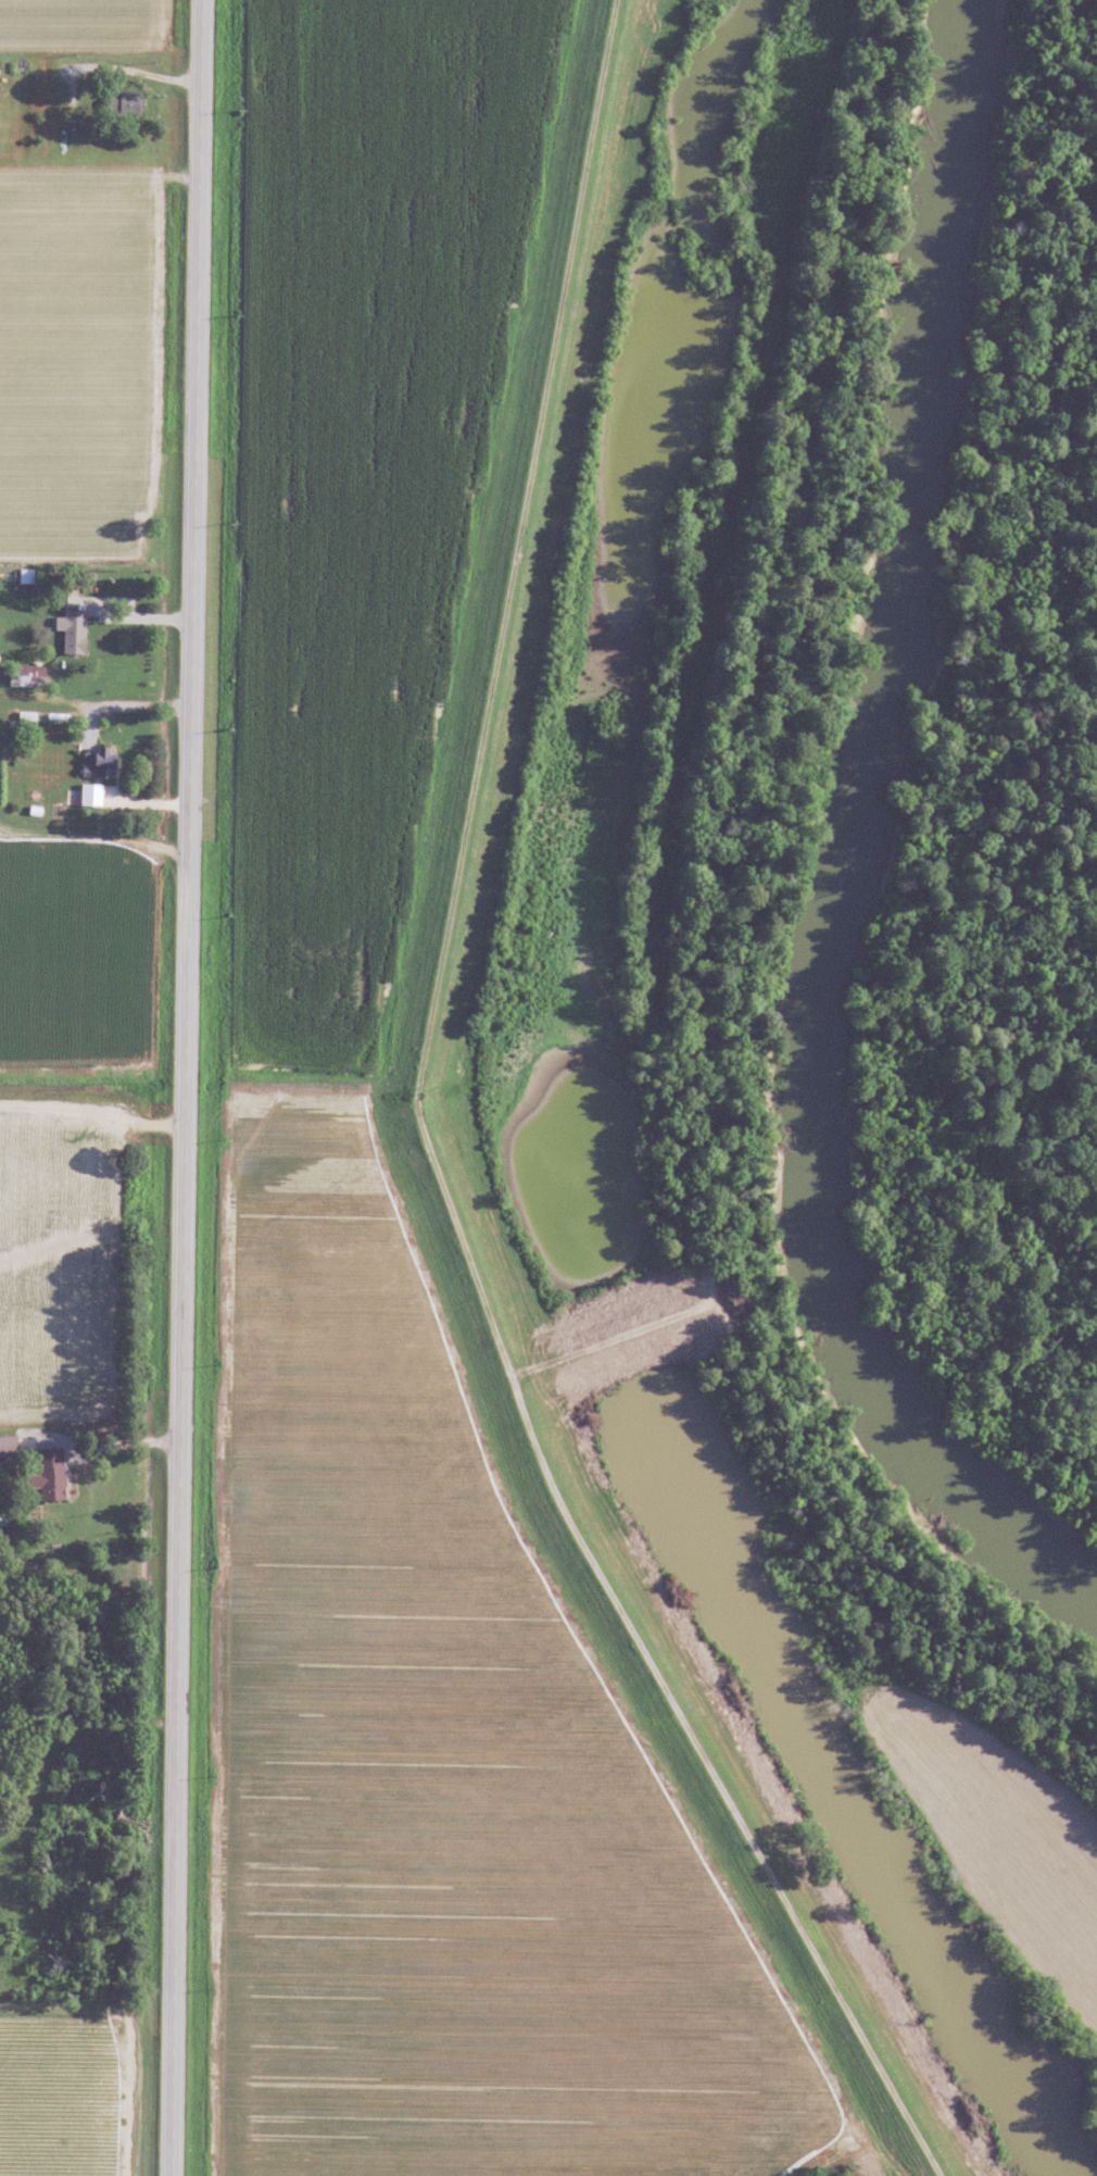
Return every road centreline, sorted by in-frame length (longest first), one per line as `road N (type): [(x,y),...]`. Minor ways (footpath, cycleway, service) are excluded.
road 1 (primary): [(198,0),(170,2175)]

